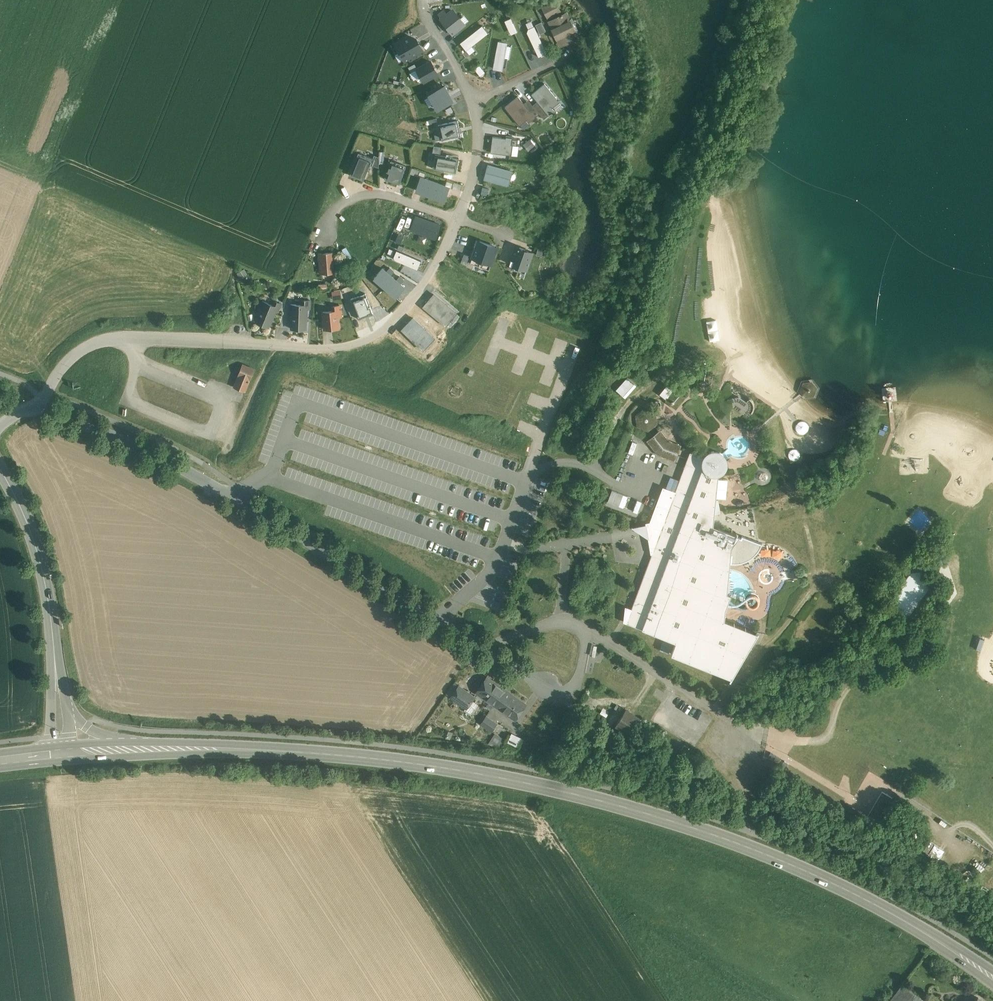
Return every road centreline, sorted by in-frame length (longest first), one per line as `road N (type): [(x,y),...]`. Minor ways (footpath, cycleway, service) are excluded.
road 1 (primary): [(992,977),(876,903),(781,860),(594,798),(412,762),(161,748)]
road 2 (residential): [(458,218),(405,310),(359,340),(310,346),(111,340),(70,357),(41,405)]
road 3 (residential): [(41,405),(212,485),(483,647)]
road 4 (unclassified): [(59,703),(53,604),(36,533),(0,467)]
road 5 (unclassified): [(560,697),(578,682),(586,630),(561,620),(483,647)]
road 6 (residential): [(458,218),(371,193),(338,206),(324,232)]
road 7 (residential): [(473,101),(478,143),(458,218)]

